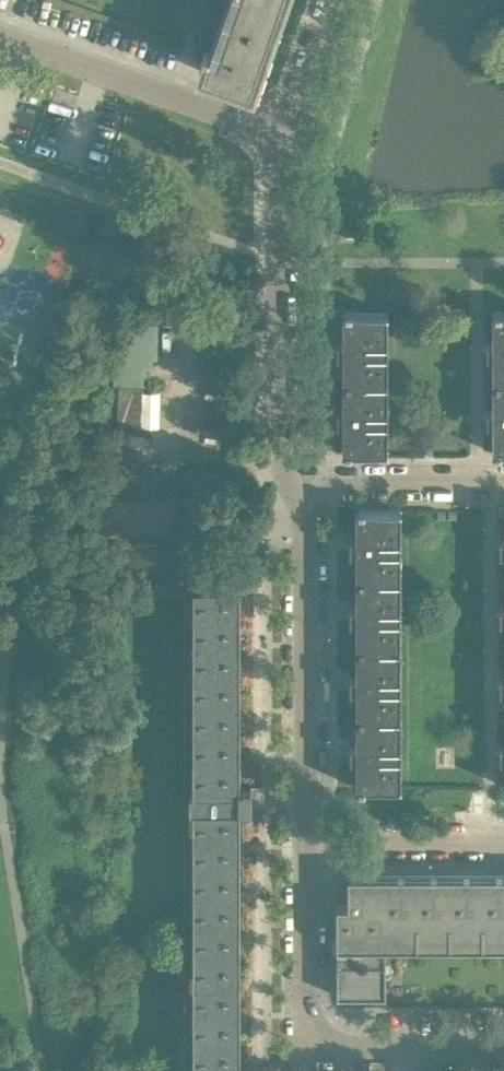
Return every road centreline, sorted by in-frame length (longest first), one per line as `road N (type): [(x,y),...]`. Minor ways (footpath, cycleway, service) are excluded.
road 1 (residential): [(299,487),(275,443),(276,133)]
road 2 (residential): [(309,835),(309,521),(299,487)]
road 3 (residential): [(276,133),(0,37)]
road 4 (residential): [(503,482),(299,487)]
road 5 (residential): [(308,1030),(309,835)]
road 6 (residential): [(309,835),(503,835)]
road 7 (residential): [(276,133),(326,0)]

